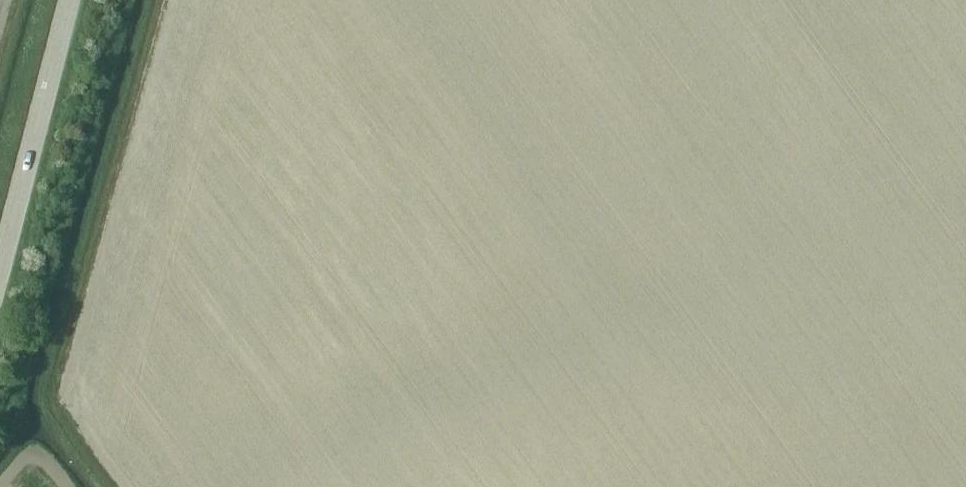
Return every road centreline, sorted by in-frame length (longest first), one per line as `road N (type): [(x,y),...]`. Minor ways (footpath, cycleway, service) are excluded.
road 1 (tertiary): [(0,270),(69,0)]

